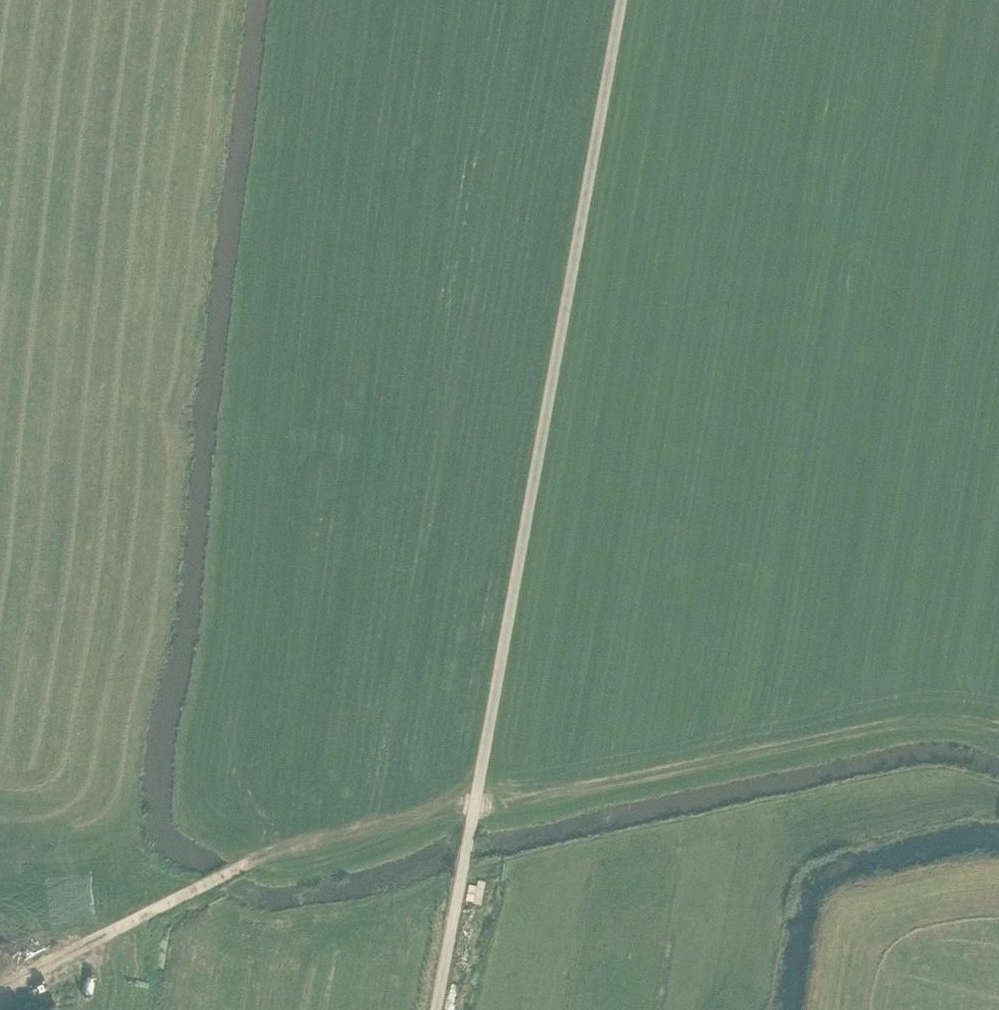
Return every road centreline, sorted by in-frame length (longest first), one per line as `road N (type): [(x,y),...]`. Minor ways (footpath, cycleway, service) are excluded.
road 1 (track): [(0,993),(249,860)]
road 2 (unclassified): [(436,1009),(461,873)]

